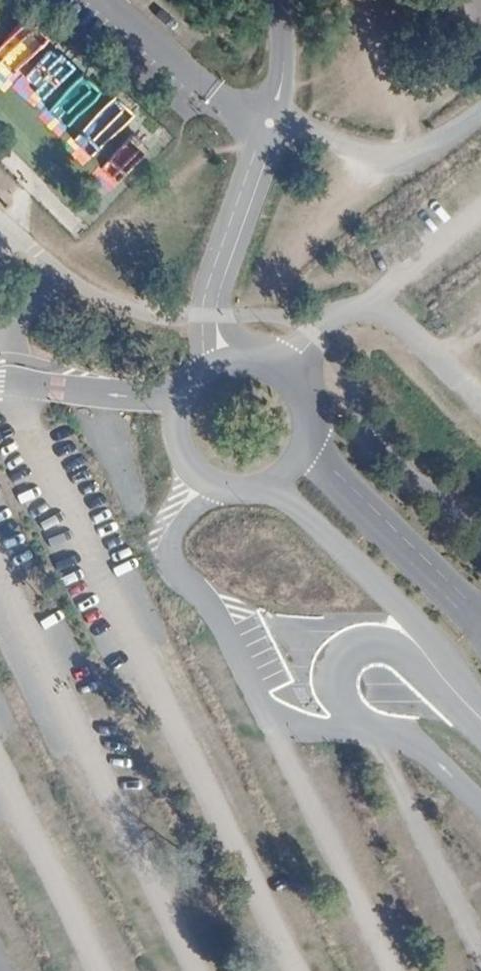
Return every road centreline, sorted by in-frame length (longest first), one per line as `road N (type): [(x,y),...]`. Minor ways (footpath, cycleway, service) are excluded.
road 1 (track): [(480,113),(425,155),(402,159),(271,122)]
road 2 (track): [(282,374),(327,322),(352,311),(400,323),(438,359)]
road 3 (track): [(366,311),(390,279),(480,209)]

